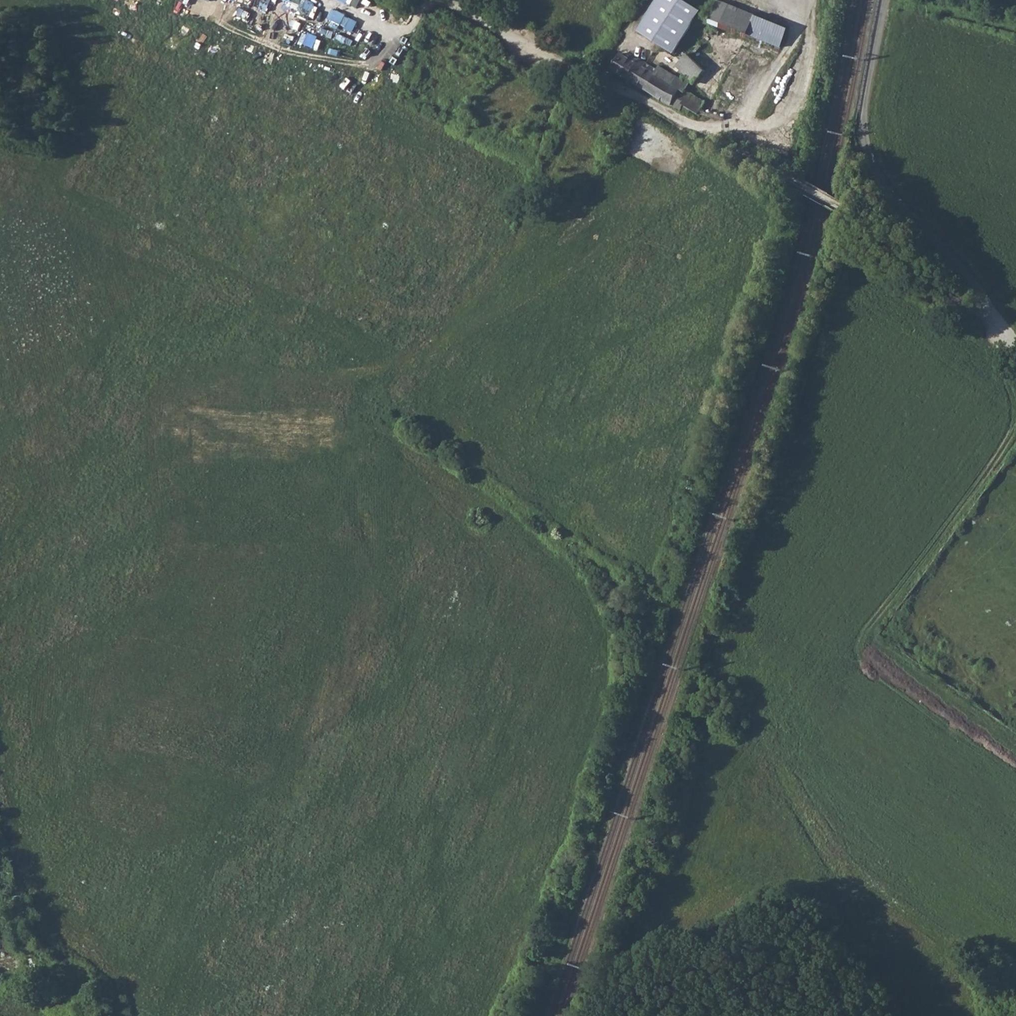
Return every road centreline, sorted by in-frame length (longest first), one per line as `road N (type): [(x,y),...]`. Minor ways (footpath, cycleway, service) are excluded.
road 1 (unclassified): [(993,324),(851,209),(448,0)]
road 2 (unclassified): [(993,324),(988,300),(881,177),(868,143),(864,101),(885,0)]
road 3 (track): [(330,0),(401,33),(378,60),(352,70),(279,54),(184,0)]

